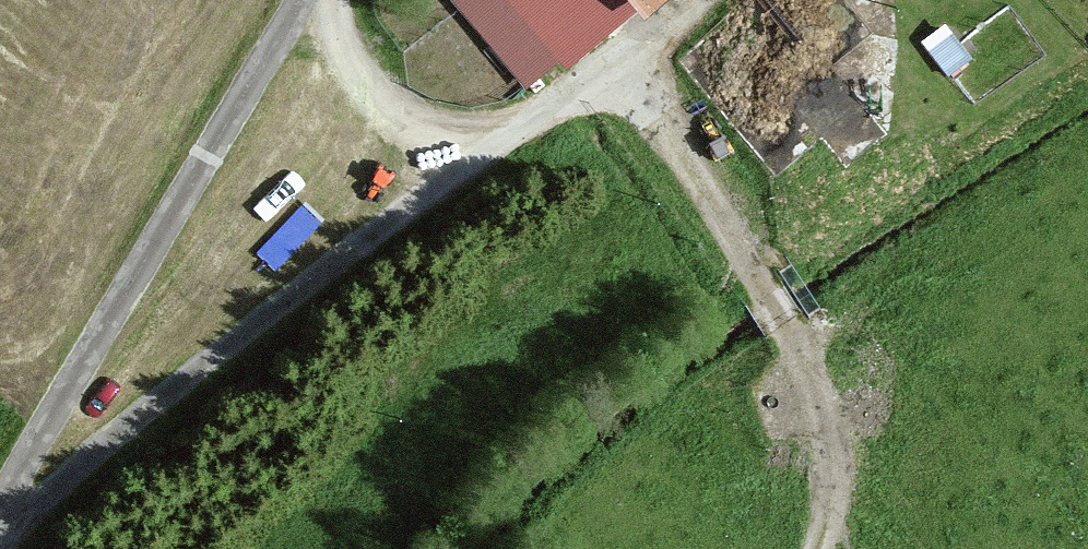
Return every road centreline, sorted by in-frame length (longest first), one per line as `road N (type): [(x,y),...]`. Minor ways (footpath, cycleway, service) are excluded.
road 1 (track): [(686,0),(614,65),(332,263),(90,462),(3,548)]
road 2 (track): [(0,510),(306,0)]
road 3 (track): [(614,65),(761,280),(835,417),(835,482),(819,548)]
road 4 (track): [(518,132),(440,136),(384,93),(342,0)]

